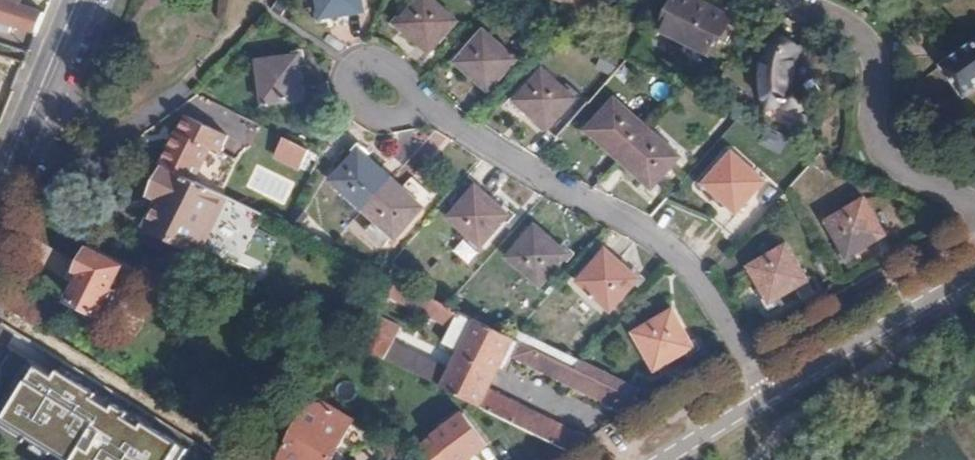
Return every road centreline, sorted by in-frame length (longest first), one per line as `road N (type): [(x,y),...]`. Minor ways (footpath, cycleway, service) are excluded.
road 1 (residential): [(770,394),(710,294),(673,253),(425,107)]
road 2 (residential): [(797,0),(866,42),(876,72),(877,145),(906,173),(974,210)]
road 3 (residential): [(770,394),(974,274)]
road 4 (residential): [(0,188),(80,0)]
road 5 (residential): [(425,107),(384,64),(352,66),(348,84),(358,104),(392,117),(411,113)]

